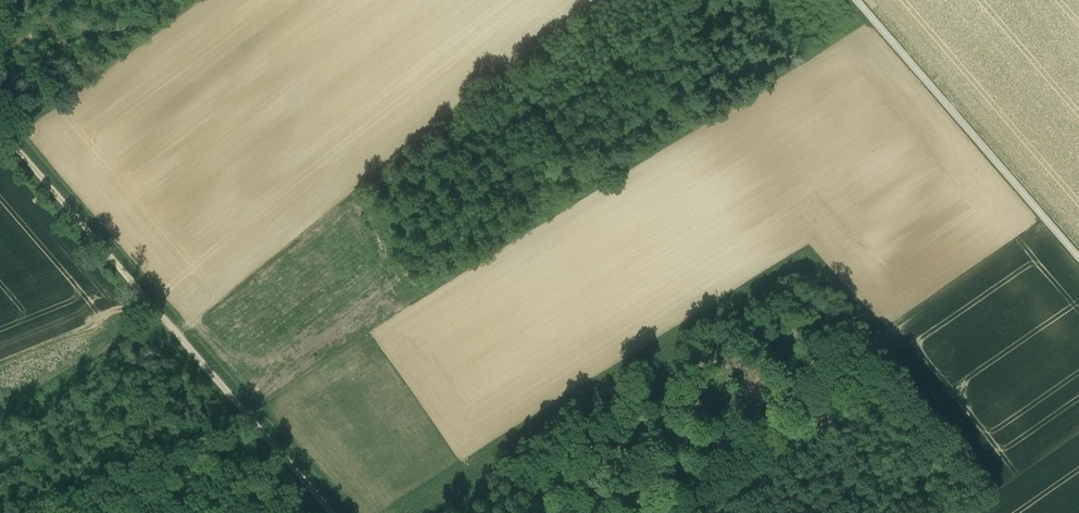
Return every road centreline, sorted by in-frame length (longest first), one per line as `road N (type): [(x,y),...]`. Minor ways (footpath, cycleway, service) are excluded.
road 1 (track): [(0,129),(332,512)]
road 2 (unclassified): [(1078,258),(856,0)]

